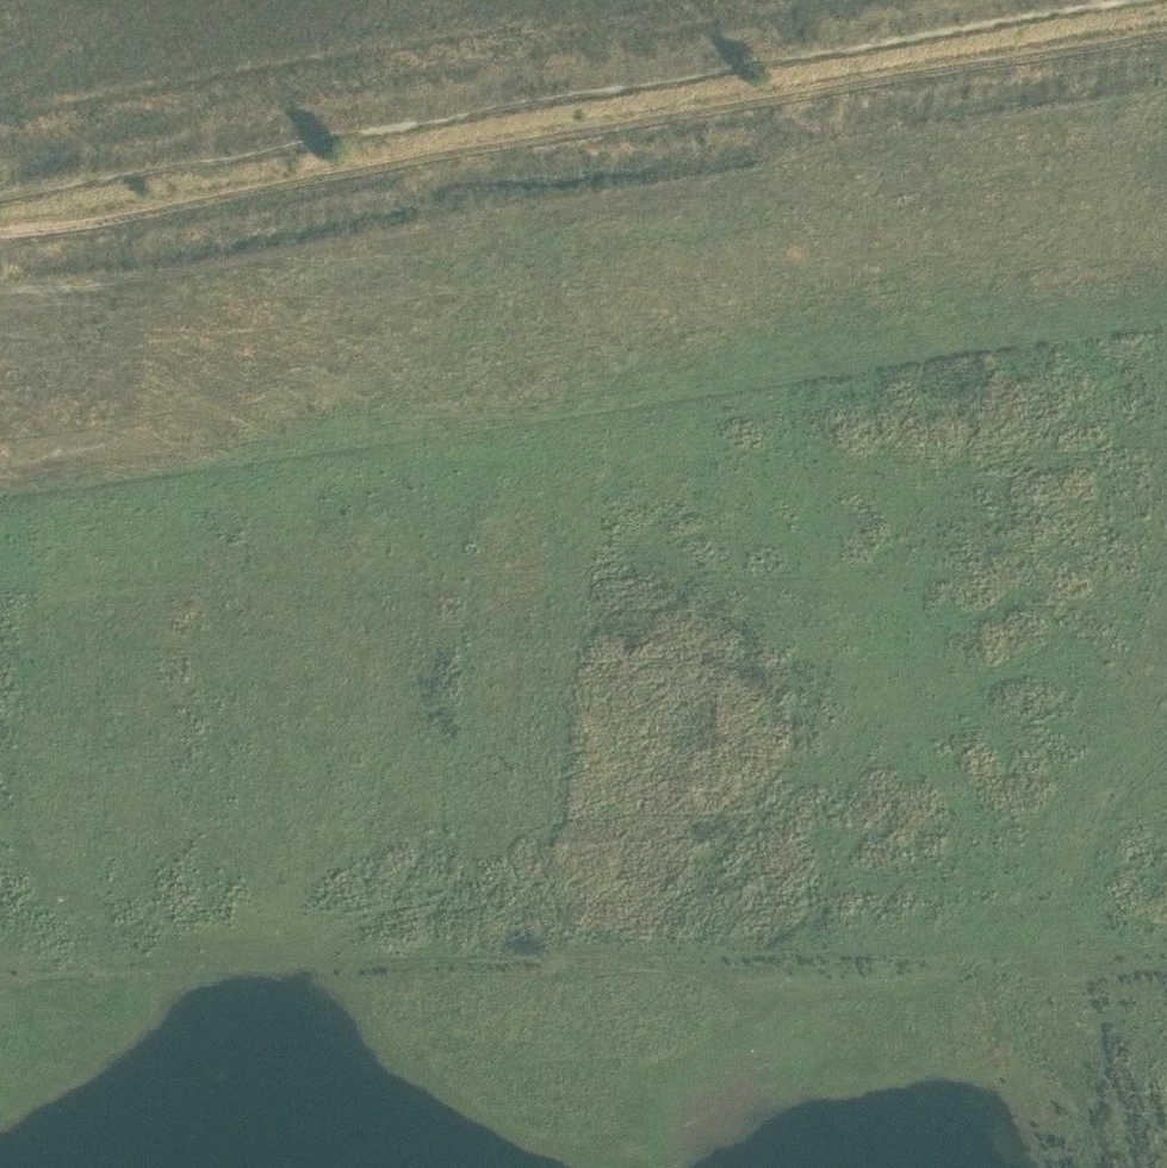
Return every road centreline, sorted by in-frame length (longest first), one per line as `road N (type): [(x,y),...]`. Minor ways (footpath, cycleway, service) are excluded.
road 1 (track): [(1166,22),(0,225)]

